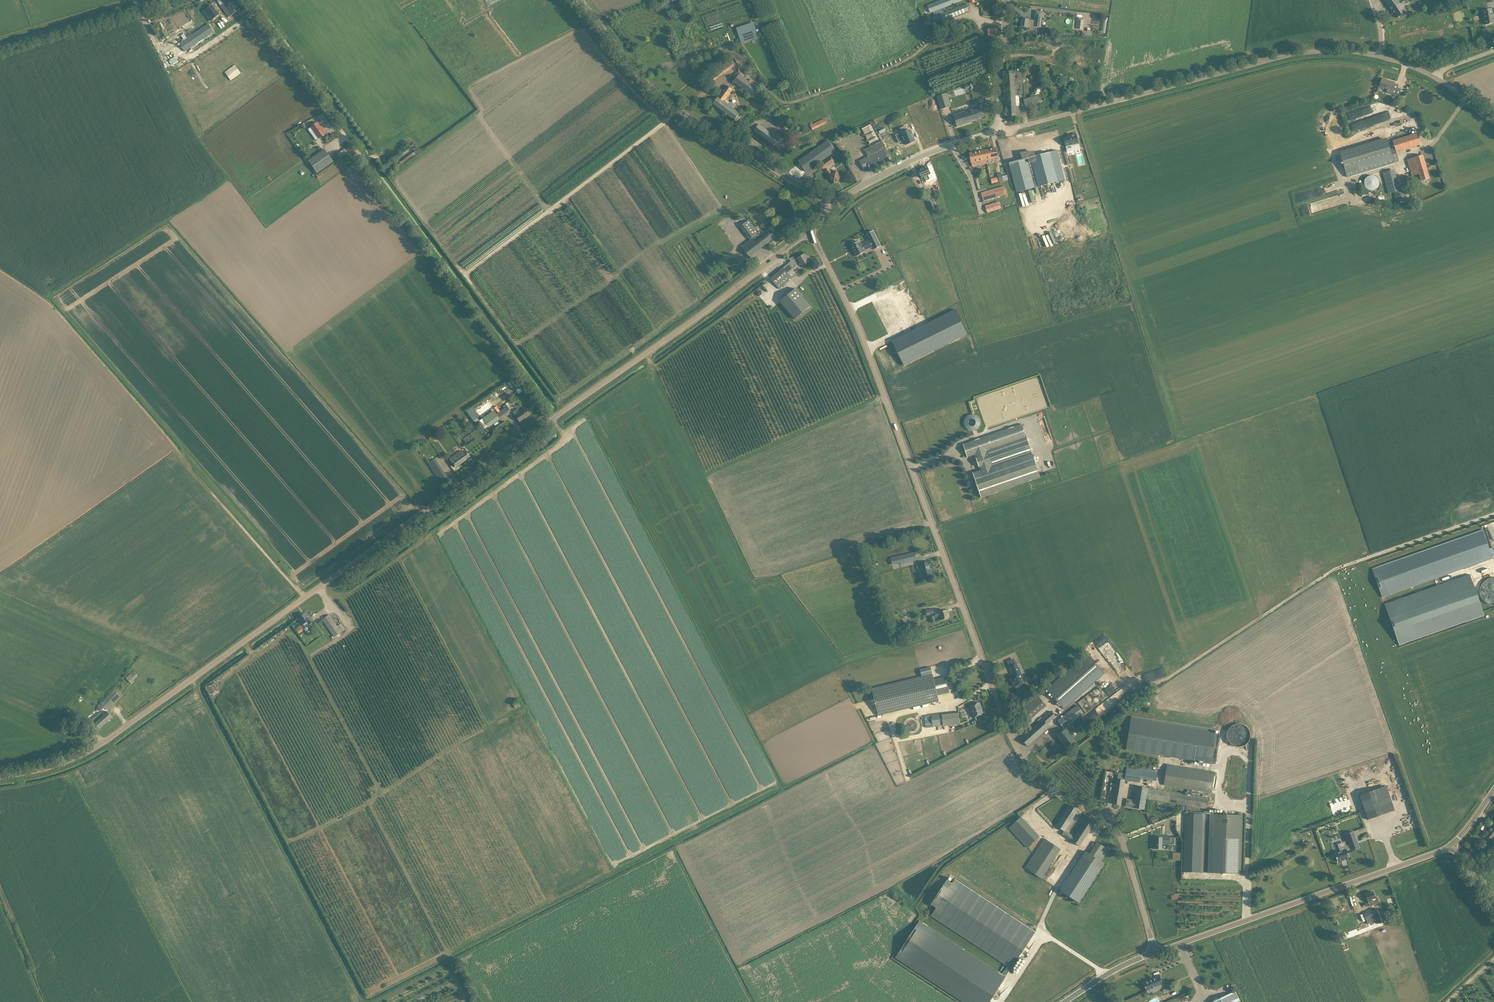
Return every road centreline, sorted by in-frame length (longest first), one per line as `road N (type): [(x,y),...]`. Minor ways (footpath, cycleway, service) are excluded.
road 1 (tertiary): [(0,776),(51,767),(104,742),(811,231)]
road 2 (unclassified): [(1155,952),(1117,831),(1054,790),(1012,740),(856,319),(811,231)]
road 3 (unclassified): [(1438,78),(1397,59),(1307,51),(998,131)]
road 4 (track): [(1152,684),(1329,571),(1493,514)]
road 5 (unclassified): [(826,205),(645,84),(579,0)]
road 6 (unclassified): [(1155,952),(1452,847)]
road 7 (unclassified): [(365,161),(242,0)]
road 8 (track): [(179,454),(304,598)]
road 9 (tertiary): [(826,205),(914,159),(998,131)]
road 10 (unclassified): [(0,52),(169,0)]
road 11 (tertiary): [(998,131),(1007,0)]

